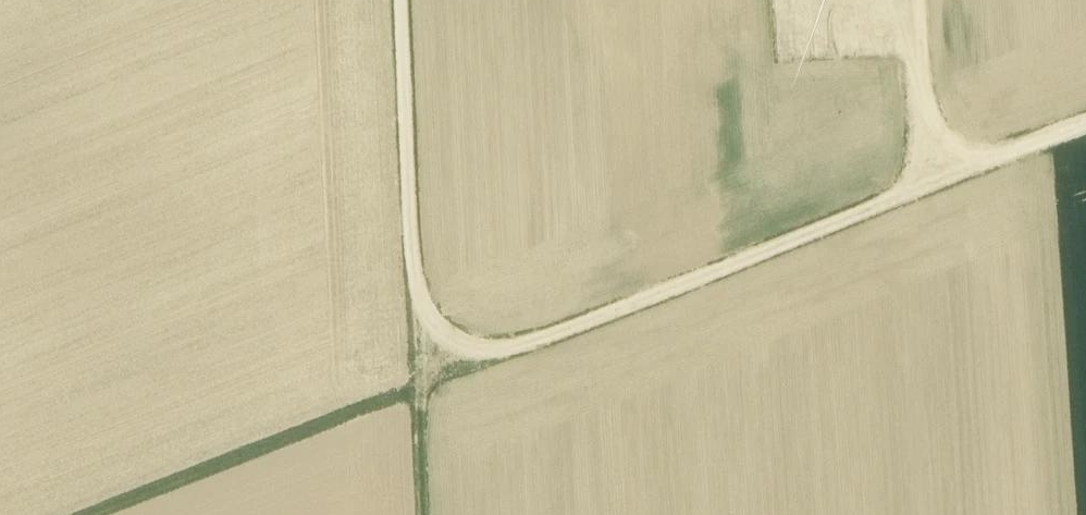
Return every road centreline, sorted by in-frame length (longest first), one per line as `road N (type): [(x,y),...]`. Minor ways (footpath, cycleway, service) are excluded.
road 1 (track): [(400,0),(418,391),(1085,125)]
road 2 (track): [(107,514),(418,391),(424,514)]
road 3 (track): [(963,171),(930,127),(905,0)]

